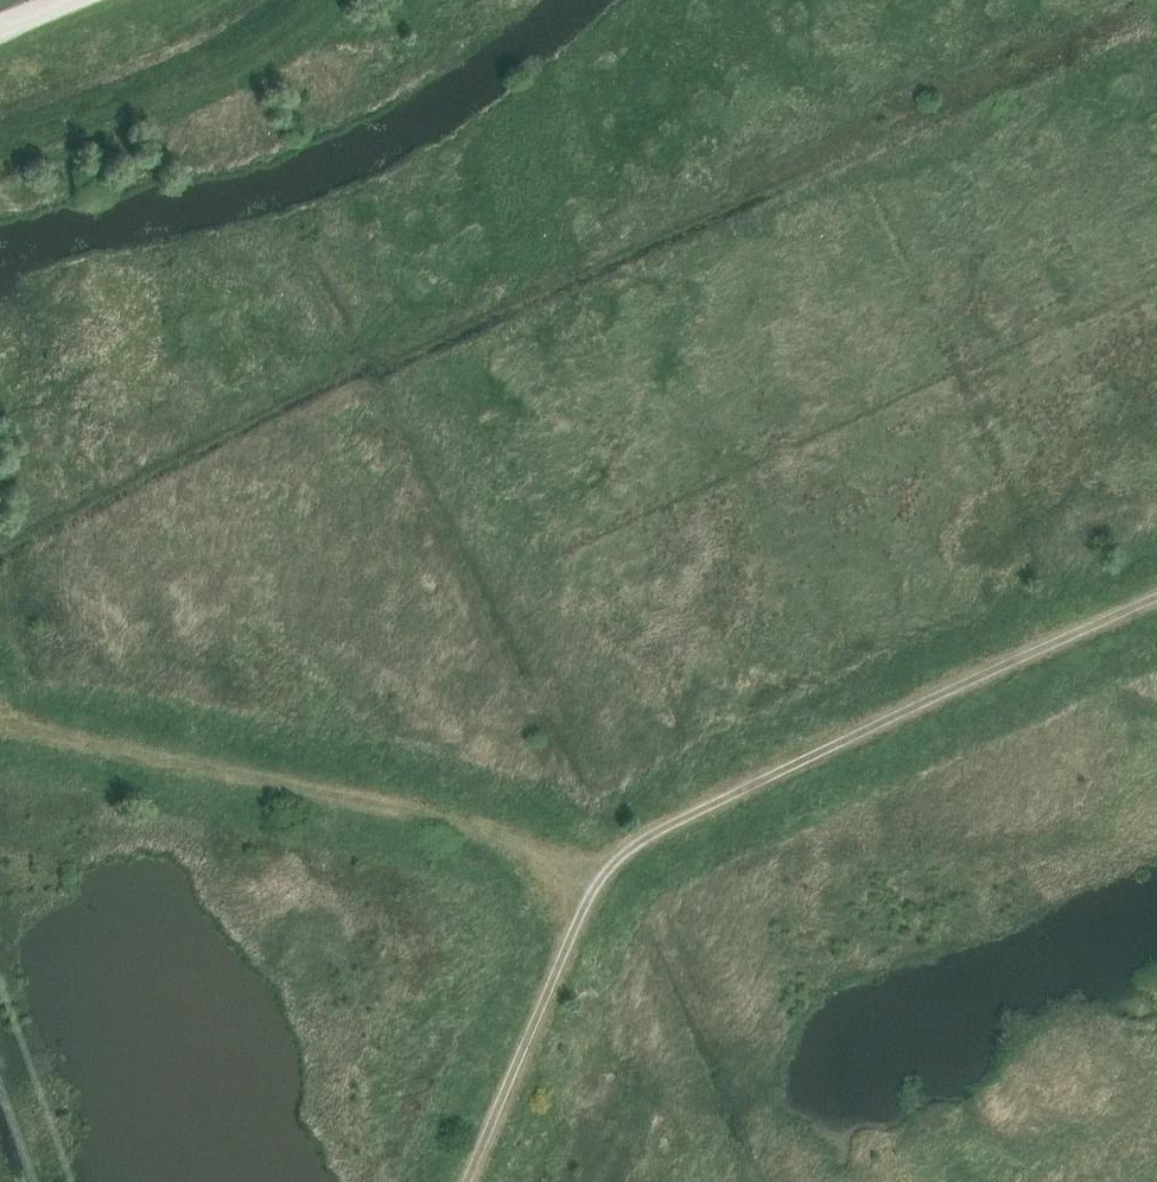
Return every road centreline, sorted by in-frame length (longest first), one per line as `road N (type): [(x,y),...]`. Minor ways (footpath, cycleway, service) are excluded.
road 1 (track): [(464,1181),(596,871),(653,832),(864,727),(1156,595)]

